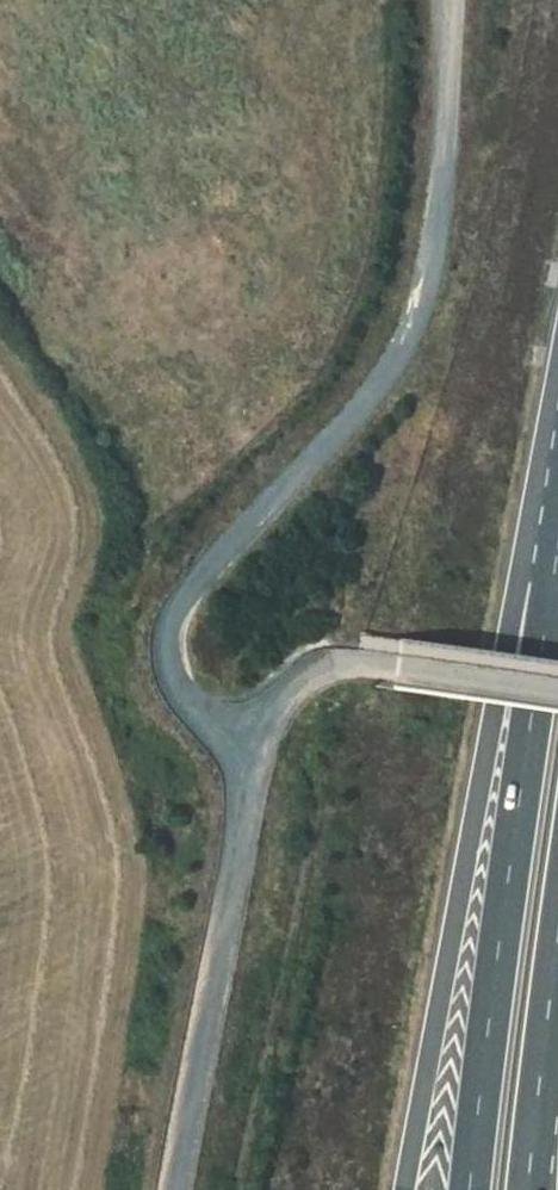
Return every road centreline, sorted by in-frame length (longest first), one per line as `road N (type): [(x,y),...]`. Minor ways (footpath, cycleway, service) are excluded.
road 1 (track): [(453,0),(435,233),(408,330),(349,421),(173,611),(173,660),(204,712),(254,748)]
road 2 (unclassified): [(177,1189),(254,748),(269,703),(304,674),(348,657),(557,687)]
road 3 (motorway): [(557,537),(496,712),(405,1189)]
road 4 (motorway): [(557,557),(478,1189)]
road 5 (motorway): [(527,1189),(557,908)]

